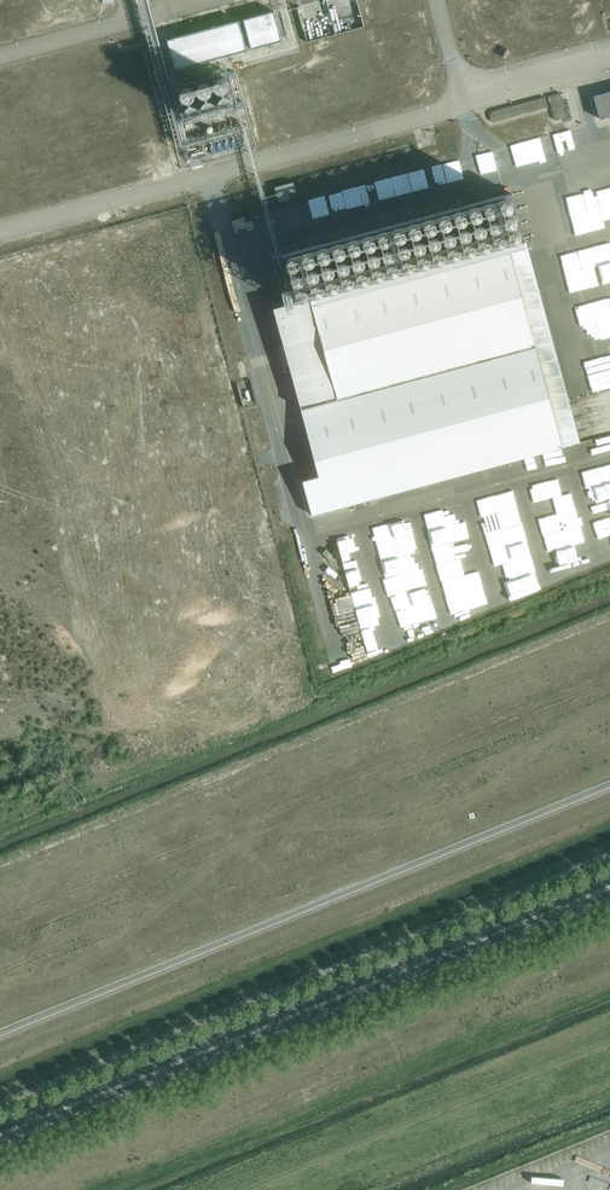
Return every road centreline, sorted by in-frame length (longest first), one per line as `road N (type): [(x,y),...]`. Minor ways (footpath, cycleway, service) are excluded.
road 1 (tertiary): [(0,1134),(609,885)]

